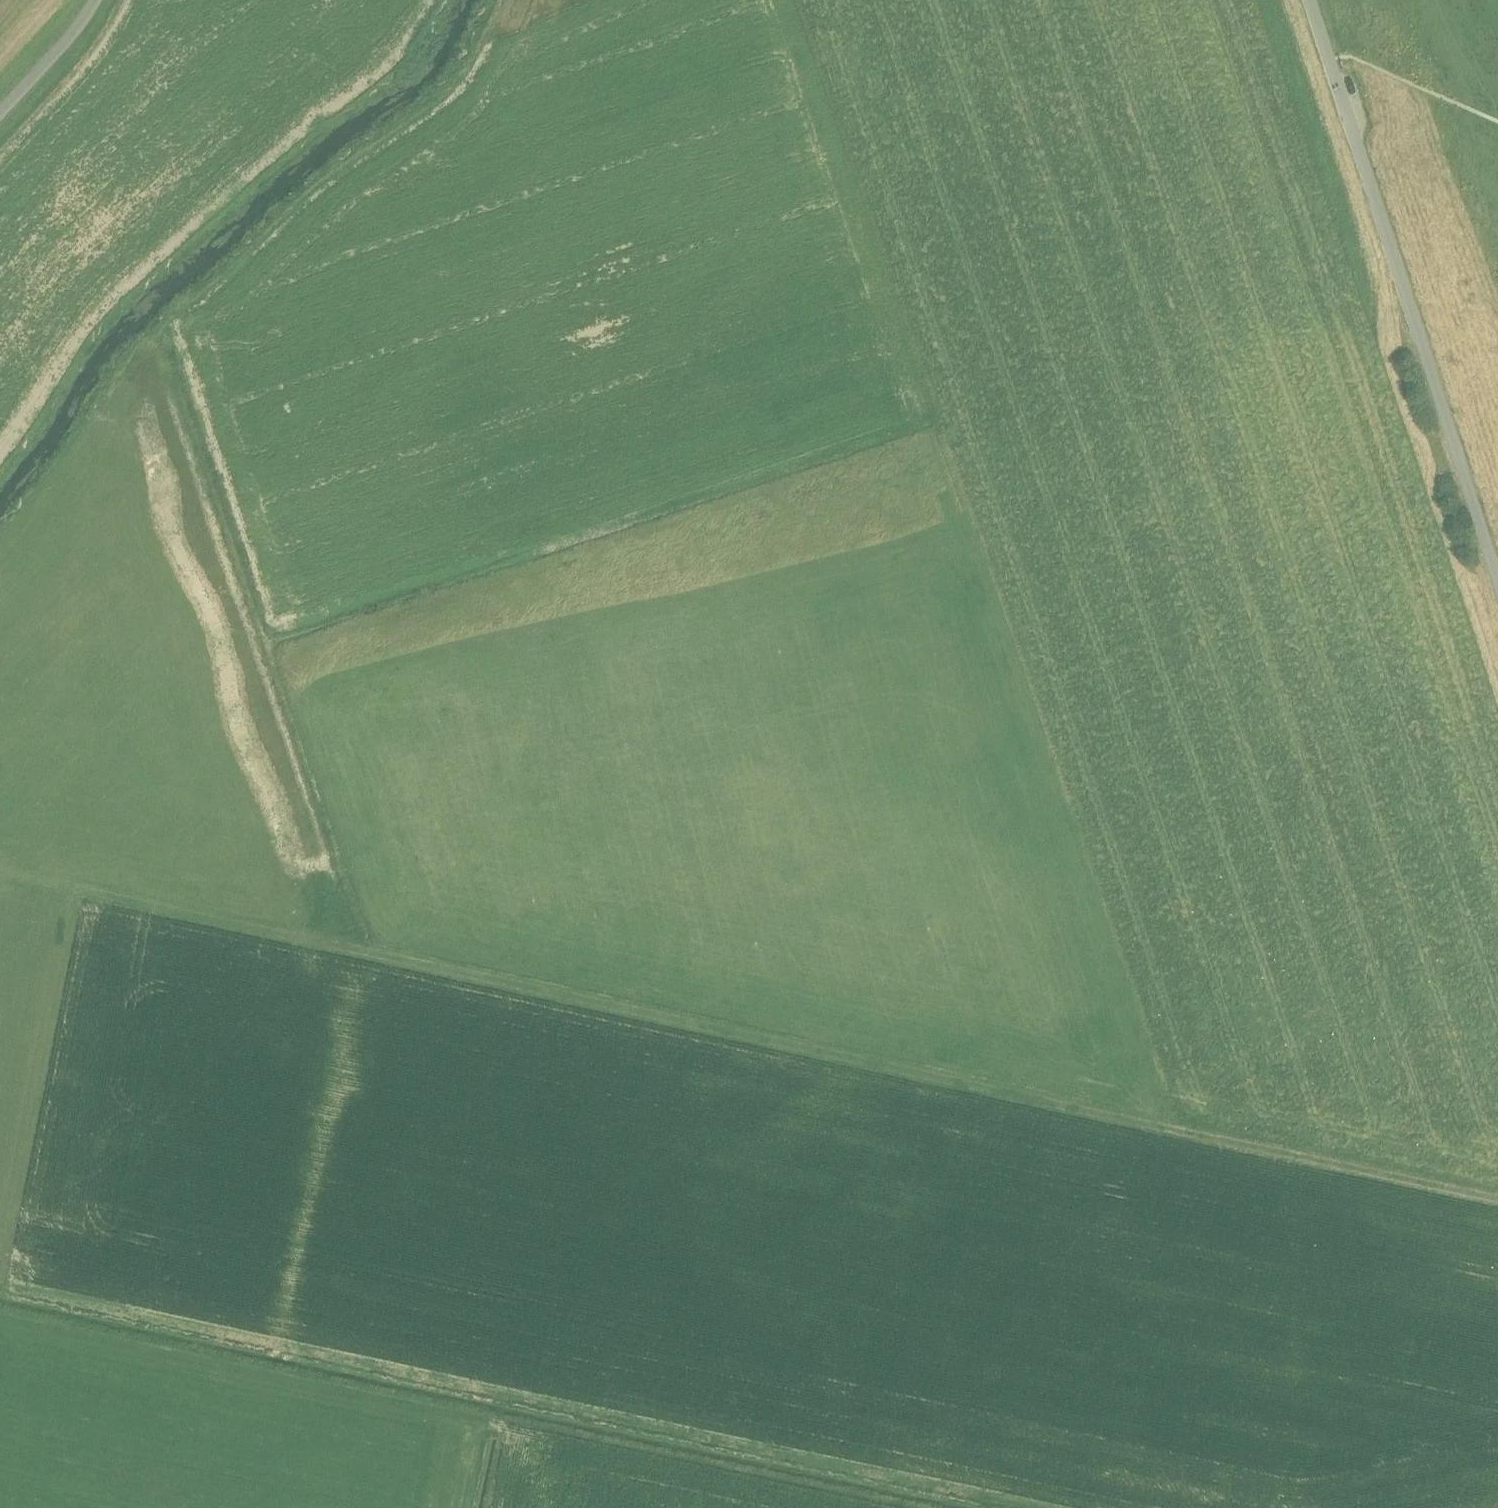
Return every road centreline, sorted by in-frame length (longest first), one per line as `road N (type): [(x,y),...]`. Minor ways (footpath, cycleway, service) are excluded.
road 1 (track): [(1497,1201),(101,892)]
road 2 (unclassified): [(1497,582),(1310,0)]
road 3 (unclassified): [(0,116),(96,0)]

